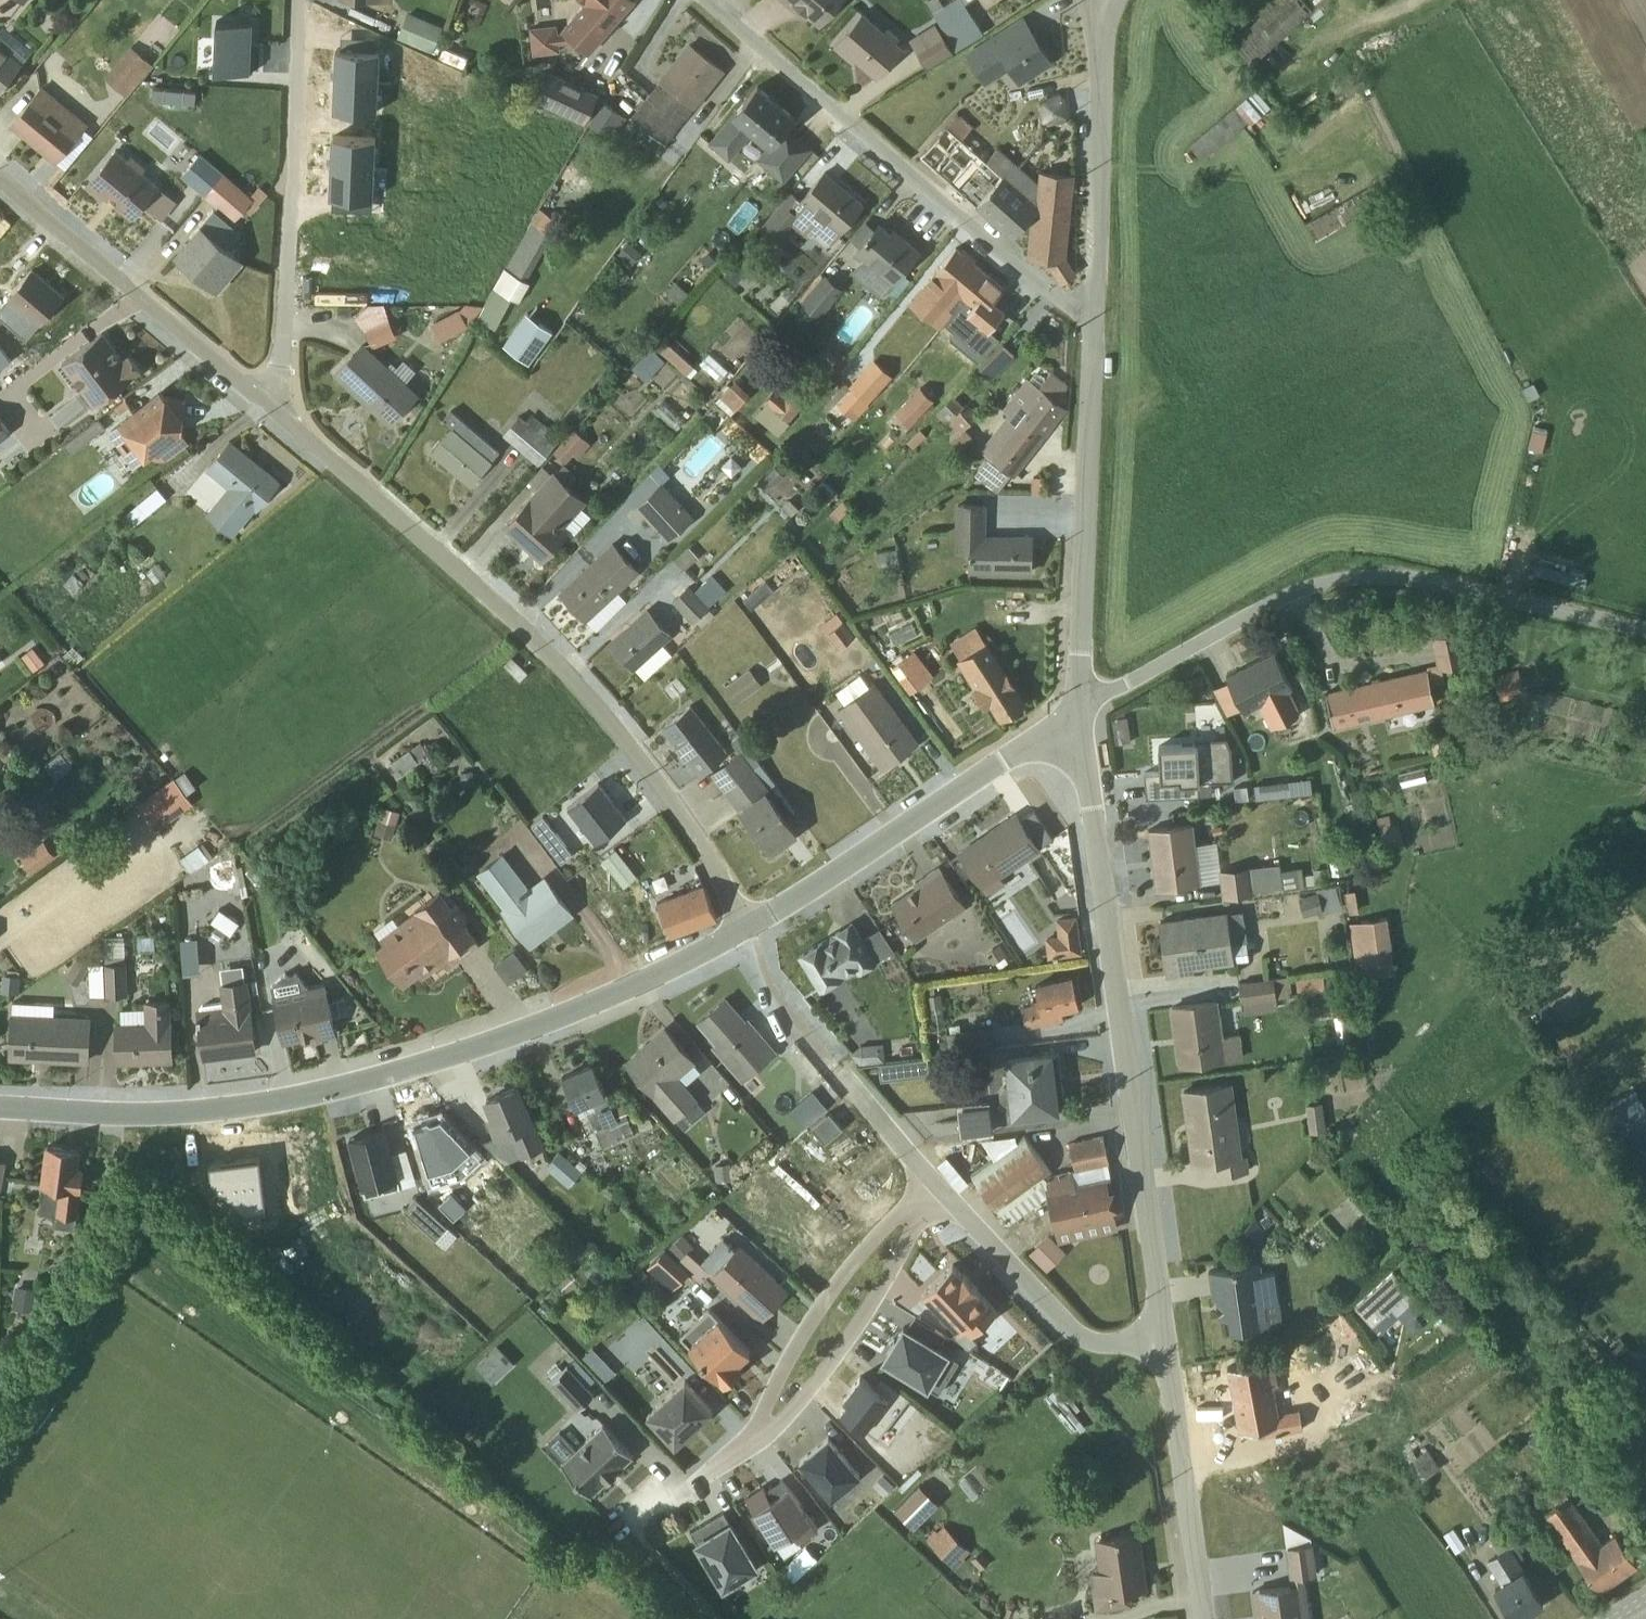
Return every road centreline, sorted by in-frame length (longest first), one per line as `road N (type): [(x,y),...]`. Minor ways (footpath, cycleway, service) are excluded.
road 1 (residential): [(750,926),(621,992),(458,1057),(334,1090),(210,1110),(0,1107)]
road 2 (residential): [(279,414),(569,673),(652,774),(750,926)]
road 3 (unclassified): [(1168,1342),(1085,738)]
road 4 (unclassified): [(1080,702),(1277,599),(1338,579),(1388,573),(1645,629)]
road 5 (unclassified): [(708,0),(1097,324)]
road 6 (unclassified): [(279,414),(299,0)]
road 7 (residential): [(1085,738),(1011,756),(750,926)]
road 8 (unclassified): [(1080,702),(1097,324)]
road 9 (residential): [(0,178),(279,414)]
road 10 (unclassified): [(1097,324),(1097,18)]
road 11 (residential): [(923,1207),(895,1221),(812,1315),(752,1442)]
road 12 (residential): [(752,1442),(781,1423),(865,1315),(923,1207)]
road 13 (residential): [(938,1193),(1081,1338),(1168,1342)]
road 14 (unclassified): [(1203,1618),(1168,1342)]
road 15 (residential): [(625,1530),(752,1442)]
road 16 (residential): [(844,1079),(938,1193)]

